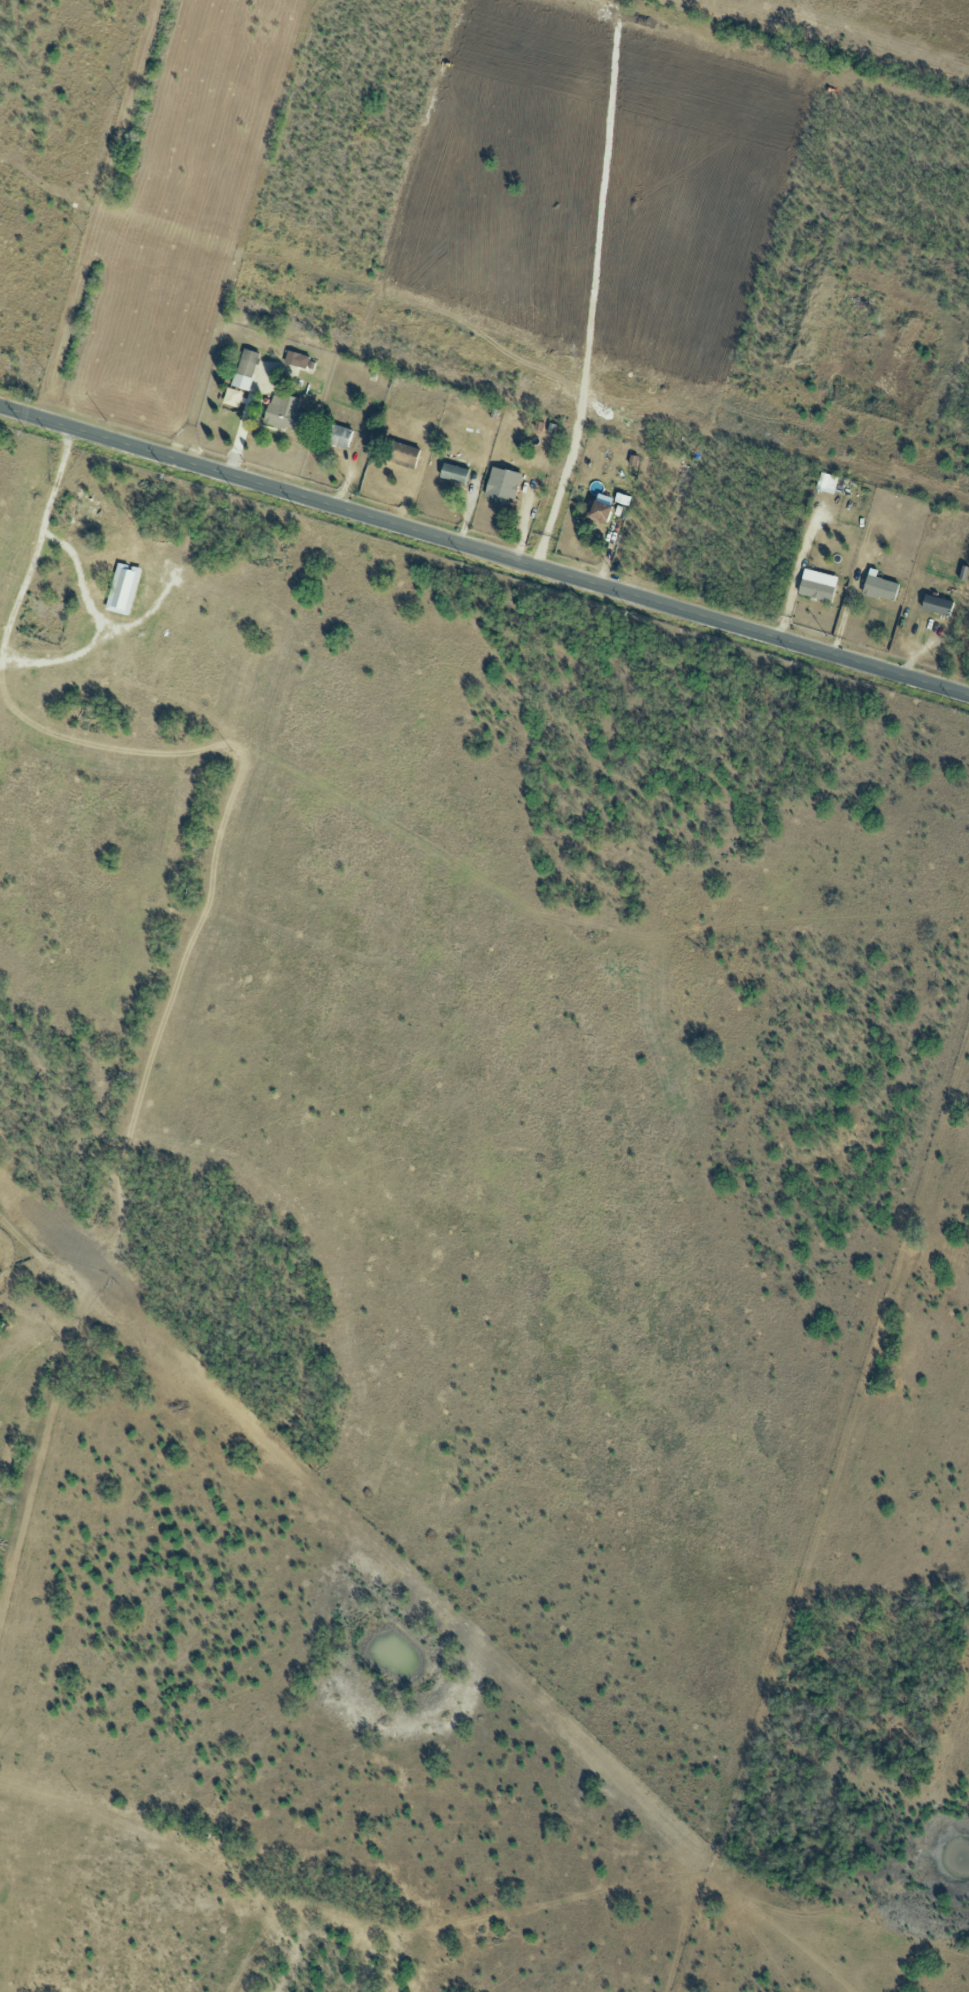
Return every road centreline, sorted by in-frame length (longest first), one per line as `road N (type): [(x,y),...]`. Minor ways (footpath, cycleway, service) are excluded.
road 1 (residential): [(968,696),(0,404)]

